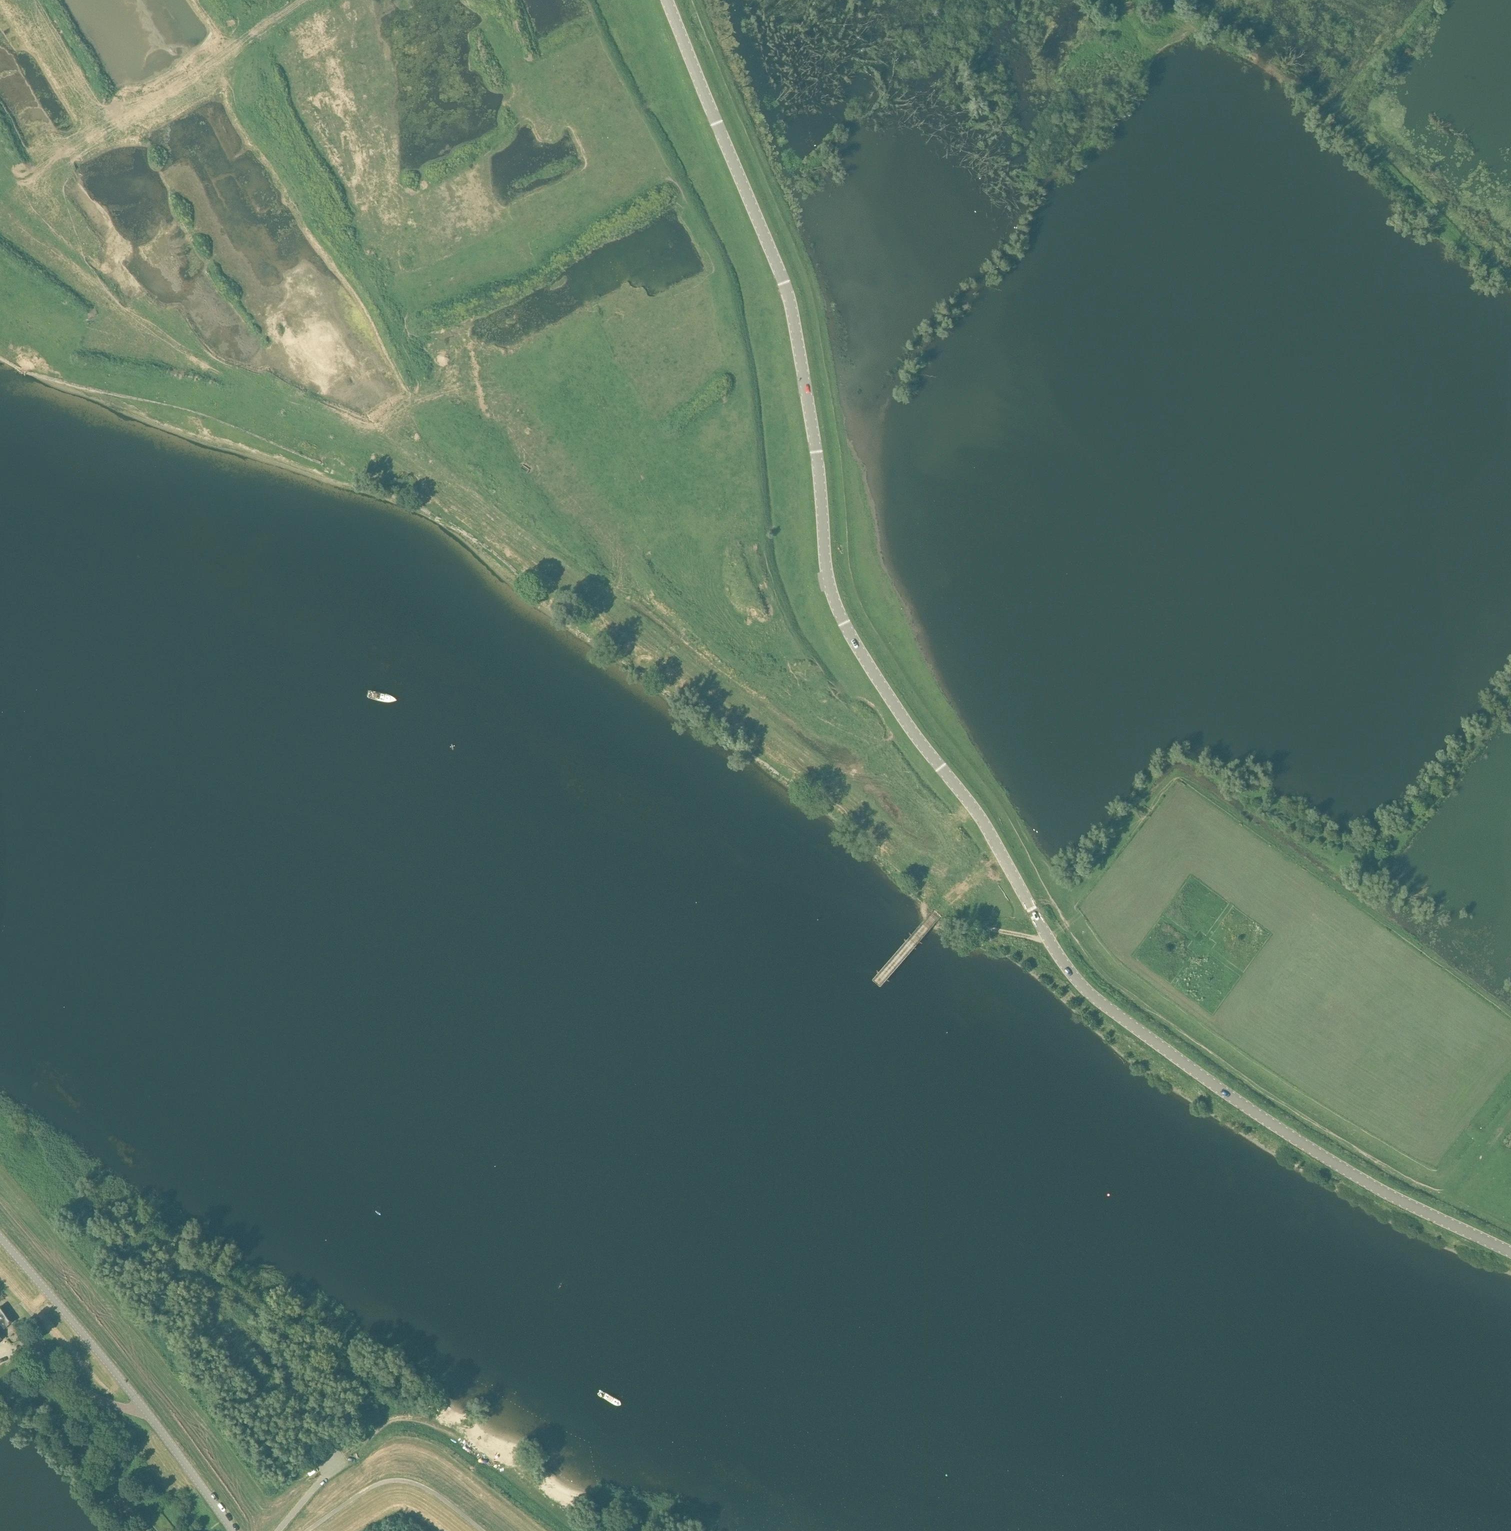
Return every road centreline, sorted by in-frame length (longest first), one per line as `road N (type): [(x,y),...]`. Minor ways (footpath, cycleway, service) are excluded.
road 1 (unclassified): [(667,0),(790,298),(834,601),(911,733),(979,815),(1060,957),(1109,1009),(1261,1118),(1403,1201),(1510,1252)]
road 2 (unclassified): [(233,1530),(149,1415),(0,1237)]

